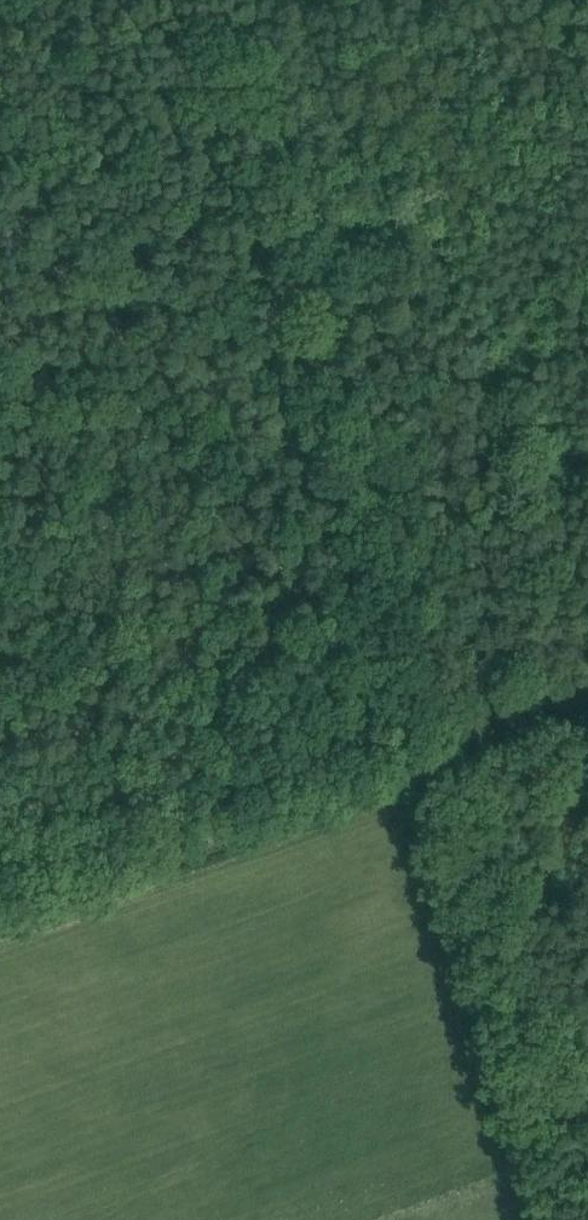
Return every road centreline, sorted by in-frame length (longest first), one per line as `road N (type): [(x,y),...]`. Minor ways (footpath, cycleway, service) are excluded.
road 1 (track): [(193,0),(437,771),(555,1219)]
road 2 (track): [(538,0),(242,146)]
road 3 (track): [(587,700),(431,752)]

